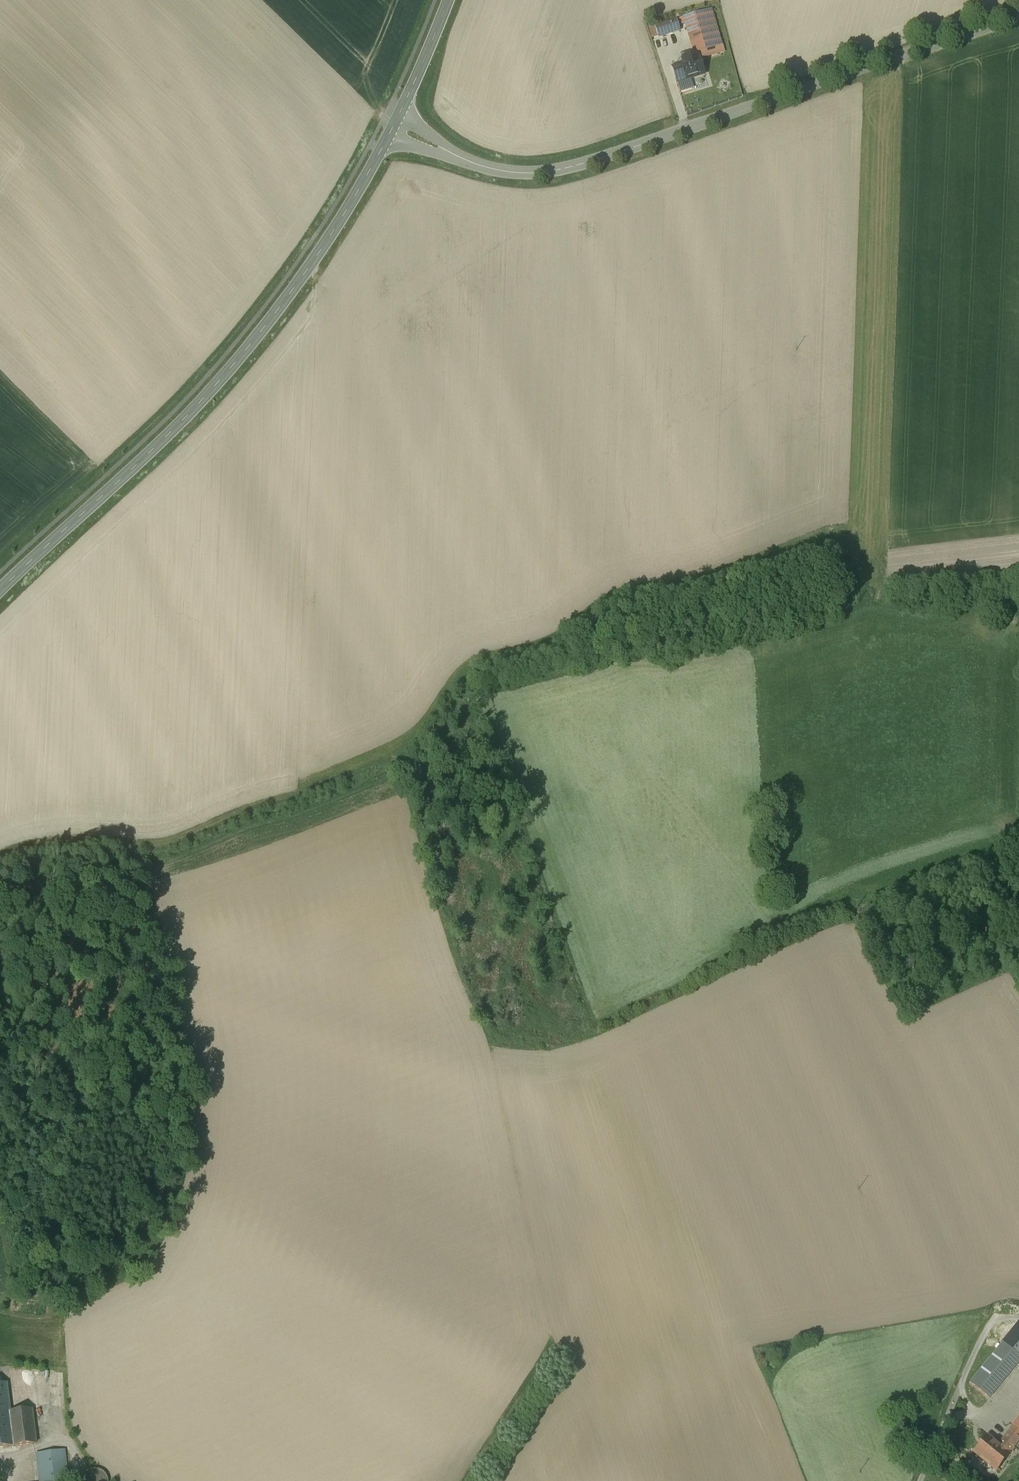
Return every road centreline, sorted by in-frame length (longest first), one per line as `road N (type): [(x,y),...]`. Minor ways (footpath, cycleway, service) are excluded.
road 1 (tertiary): [(394,124),(483,166),(548,172),(1018,17)]
road 2 (tertiary): [(0,591),(152,451),(251,346),(323,248),(394,124)]
road 3 (track): [(1018,1317),(991,1323),(921,1480)]
road 4 (tertiary): [(394,124),(449,0)]

